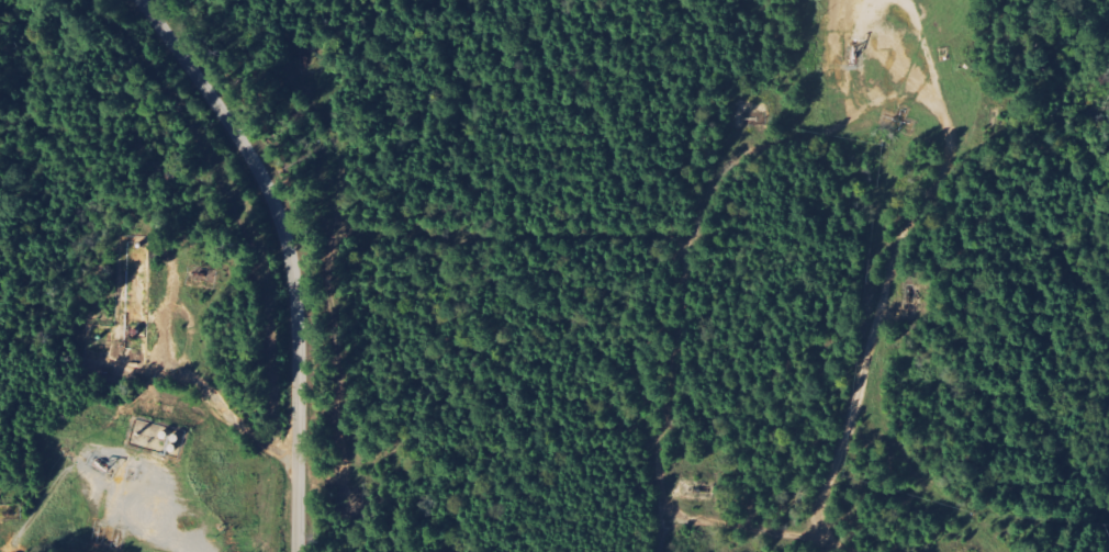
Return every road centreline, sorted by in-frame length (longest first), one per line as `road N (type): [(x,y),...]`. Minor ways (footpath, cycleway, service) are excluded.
road 1 (residential): [(298,551),(296,286),(285,230),(245,146),(141,0)]

